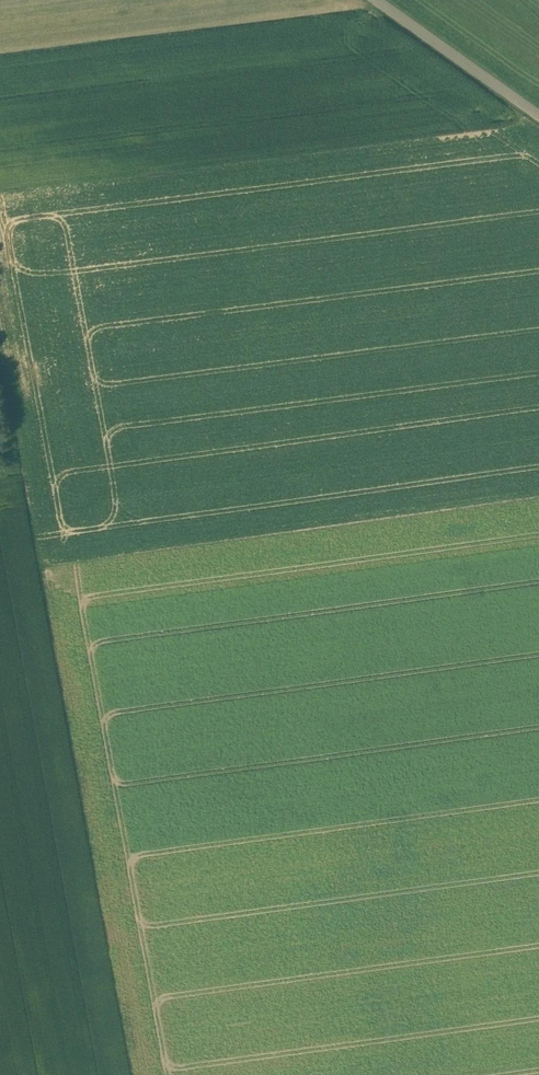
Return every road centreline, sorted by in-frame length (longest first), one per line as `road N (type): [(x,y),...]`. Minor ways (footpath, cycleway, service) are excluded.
road 1 (unclassified): [(538,114),(377,0)]

